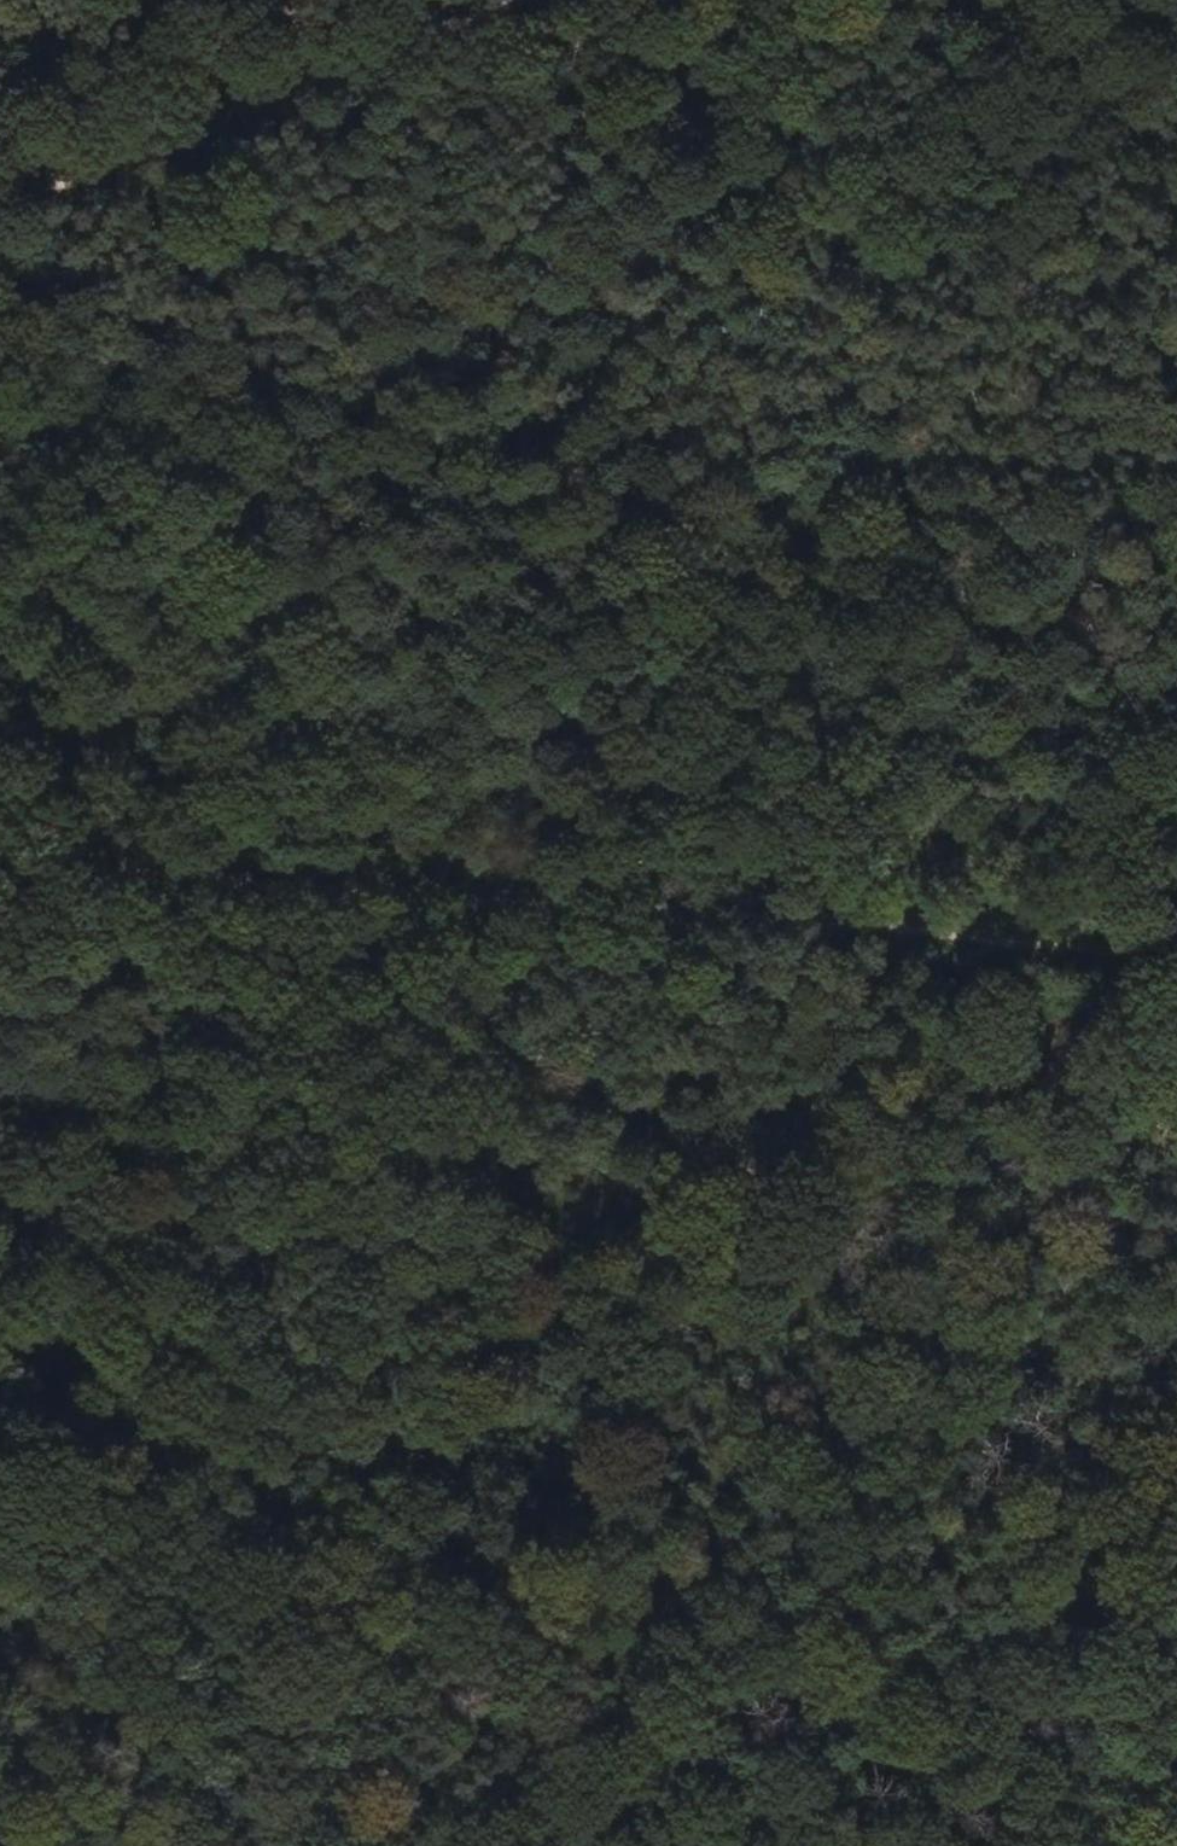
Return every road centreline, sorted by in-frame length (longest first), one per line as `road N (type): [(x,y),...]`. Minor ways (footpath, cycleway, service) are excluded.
road 1 (track): [(0,855),(1176,946)]
road 2 (track): [(0,200),(487,0)]

